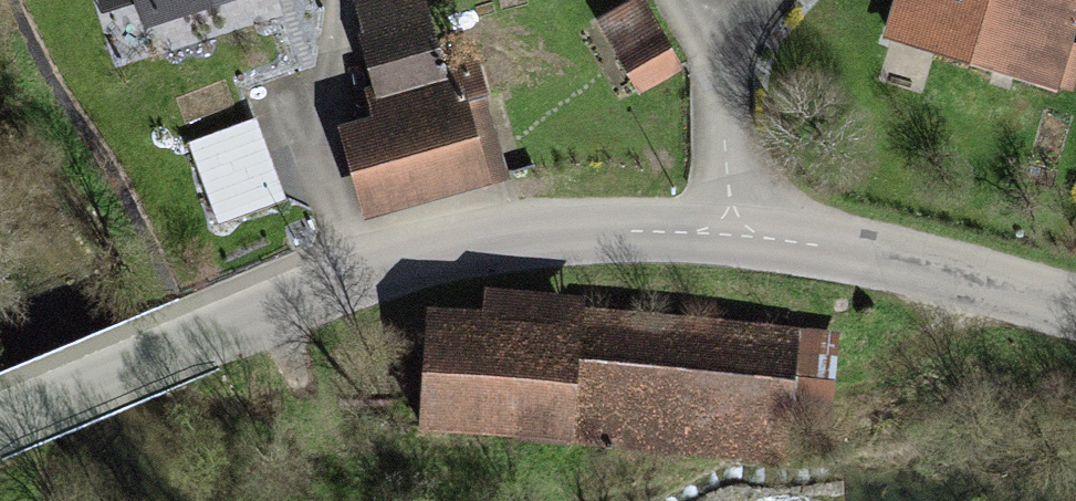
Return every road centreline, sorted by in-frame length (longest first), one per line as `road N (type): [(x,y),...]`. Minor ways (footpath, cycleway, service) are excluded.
road 1 (residential): [(323,291),(466,244),(572,228),(734,229)]
road 2 (residential): [(734,229),(835,238),(1075,305)]
road 3 (residential): [(323,291),(328,121),(356,0)]
road 4 (residential): [(155,359),(323,291)]
road 5 (residential): [(155,359),(0,430)]
road 6 (residential): [(729,101),(734,229)]

